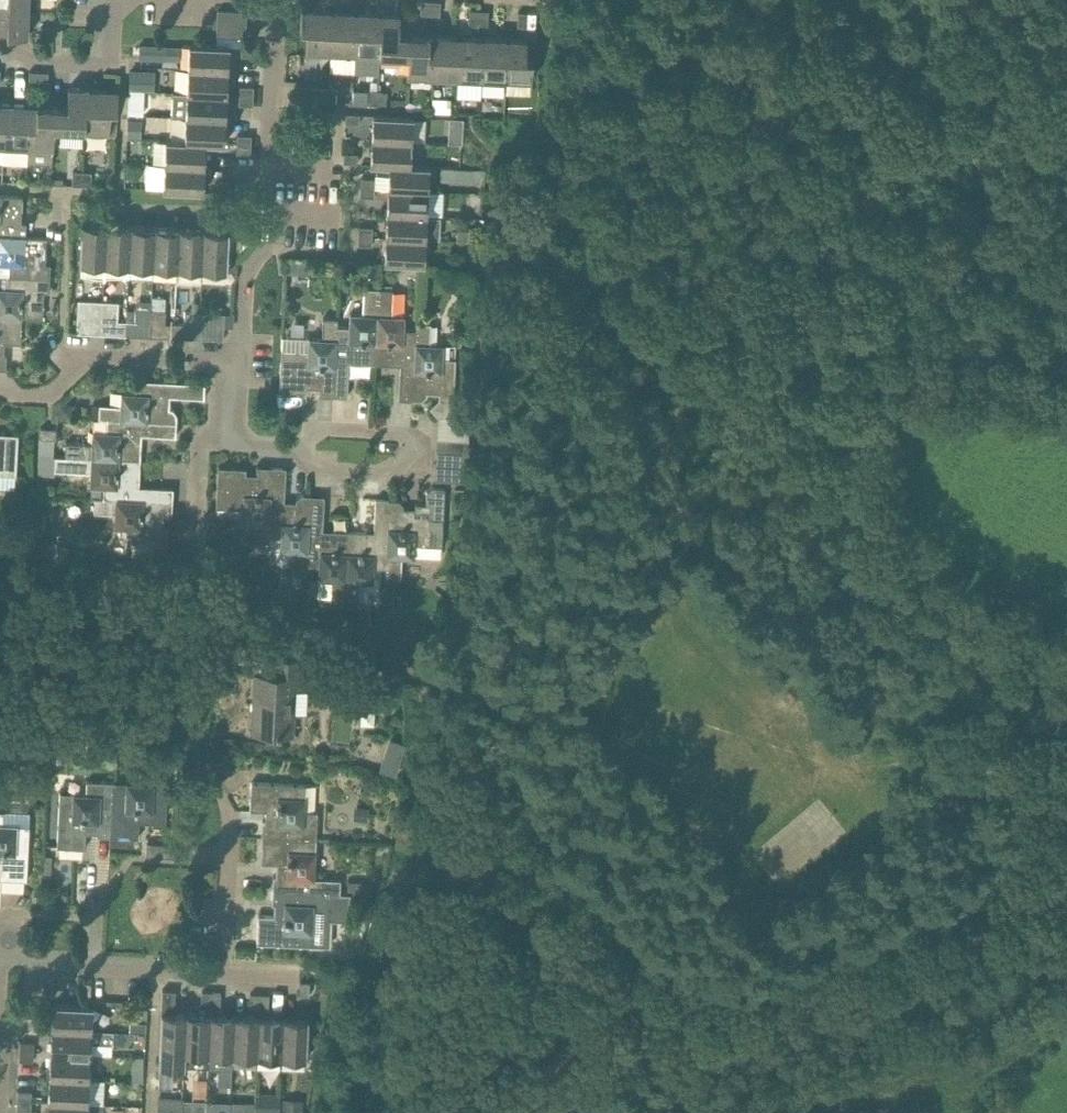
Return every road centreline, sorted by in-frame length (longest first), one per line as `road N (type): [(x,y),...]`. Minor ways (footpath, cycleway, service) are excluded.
road 1 (residential): [(237,366),(245,269),(268,242),(276,0)]
road 2 (residential): [(0,395),(45,396),(65,382),(70,359),(237,366)]
road 3 (residential): [(304,452),(320,429),(403,432),(410,458),(390,475),(315,471)]
road 4 (residential): [(223,973),(230,819),(201,751)]
road 5 (residential): [(223,973),(12,960)]
road 6 (residential): [(193,614),(198,442),(231,444)]
road 7 (residential): [(0,43),(22,45),(34,62),(110,66),(114,0)]

